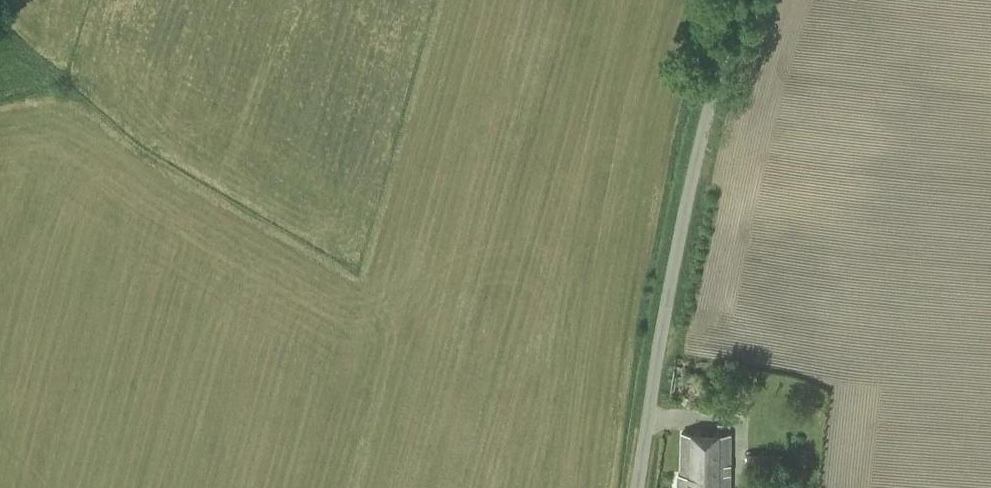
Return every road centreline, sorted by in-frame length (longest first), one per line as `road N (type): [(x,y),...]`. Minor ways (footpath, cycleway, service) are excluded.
road 1 (unclassified): [(629,487),(685,154),(730,0)]

